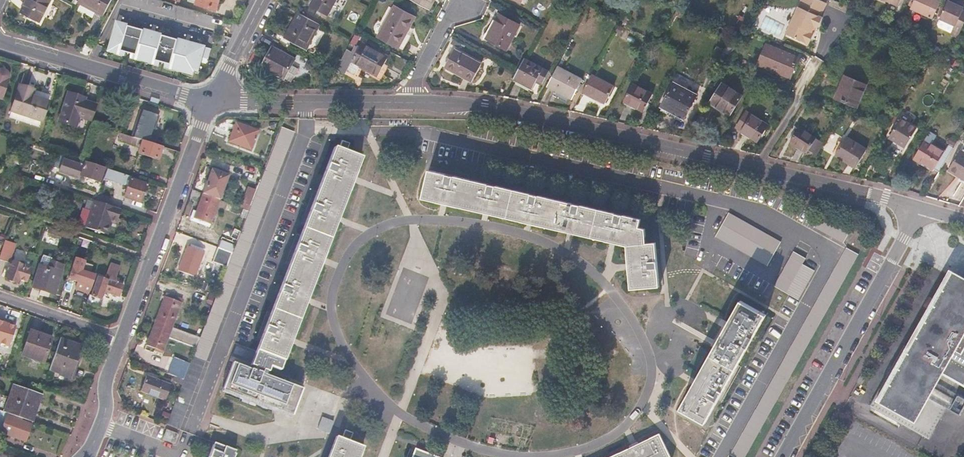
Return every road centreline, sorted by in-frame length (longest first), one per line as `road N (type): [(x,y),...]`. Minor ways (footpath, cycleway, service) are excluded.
road 1 (residential): [(411,102),(486,105),(919,208)]
road 2 (residential): [(919,208),(785,456)]
road 3 (secondary): [(213,98),(123,341)]
road 4 (tertiary): [(0,40),(213,98)]
road 5 (residential): [(213,98),(411,102)]
road 6 (residential): [(123,341),(0,298)]
road 7 (secondary): [(123,341),(107,413),(85,456)]

